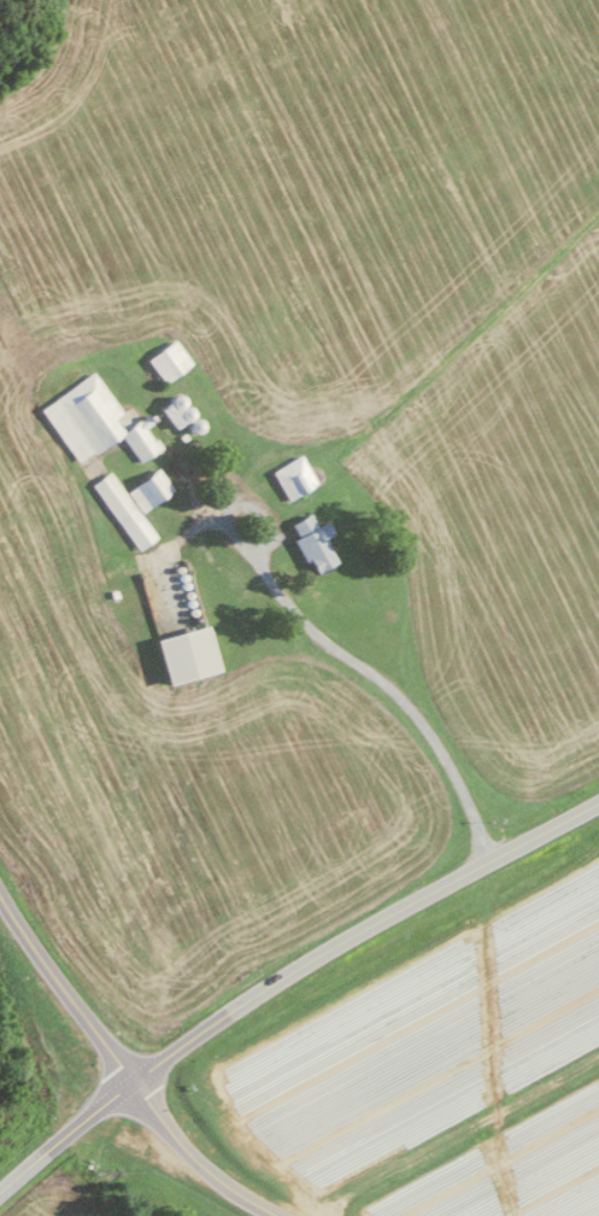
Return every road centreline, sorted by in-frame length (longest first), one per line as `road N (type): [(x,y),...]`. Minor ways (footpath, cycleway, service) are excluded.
road 1 (primary): [(0,1189),(86,1116),(252,999),(598,800)]
road 2 (tertiary): [(127,1086),(0,905)]
road 3 (residential): [(277,1215),(193,1165),(127,1086)]

